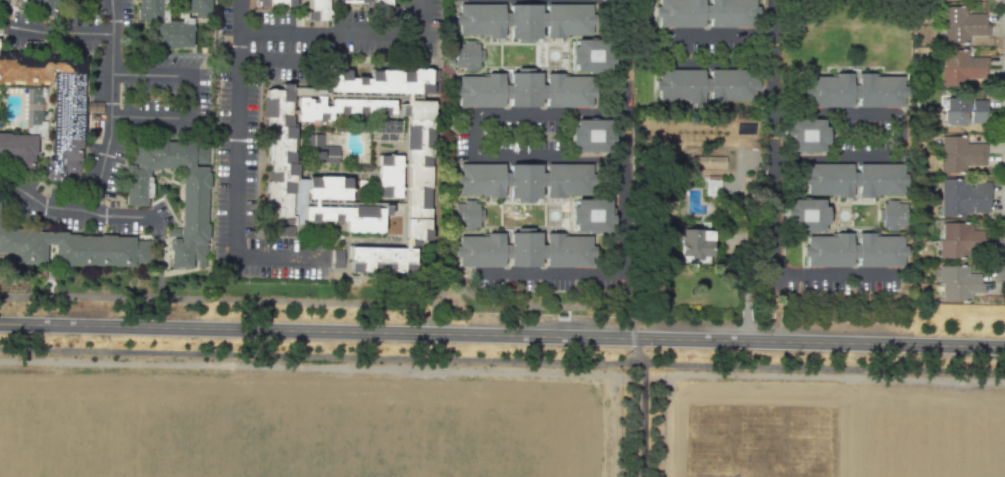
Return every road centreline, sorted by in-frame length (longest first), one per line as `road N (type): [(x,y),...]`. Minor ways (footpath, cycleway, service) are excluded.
road 1 (secondary): [(1004,347),(0,322)]
road 2 (track): [(0,361),(595,373),(608,387),(606,476)]
road 3 (track): [(669,476),(674,376),(1004,380)]

